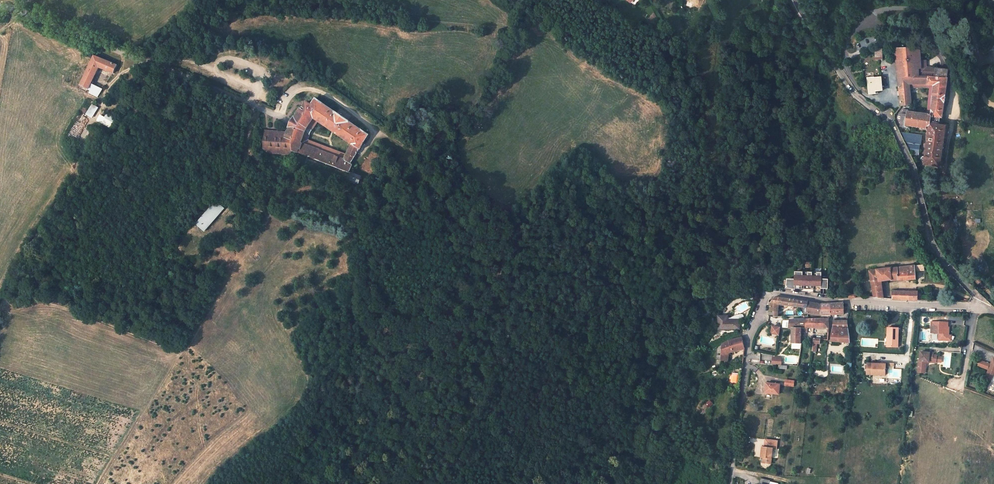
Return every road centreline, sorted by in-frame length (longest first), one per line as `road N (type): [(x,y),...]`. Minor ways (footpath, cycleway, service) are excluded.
road 1 (track): [(0,308),(40,232),(140,101),(141,66),(178,31),(262,8),(517,29)]
road 2 (track): [(410,483),(457,453),(515,325),(527,275),(461,180),(378,131)]
road 3 (residential): [(976,306),(765,299),(752,331),(729,483)]
road 4 (residential): [(794,0),(856,94),(891,123),(912,166),(929,239),(987,309)]
road 5 (track): [(506,236),(497,290),(438,370),(333,400),(285,483)]
road 6 (track): [(45,277),(170,151),(251,107)]
road 7 (track): [(993,293),(957,257),(945,228),(950,126)]
road 8 (track): [(282,118),(290,96),(309,89),(378,131)]

